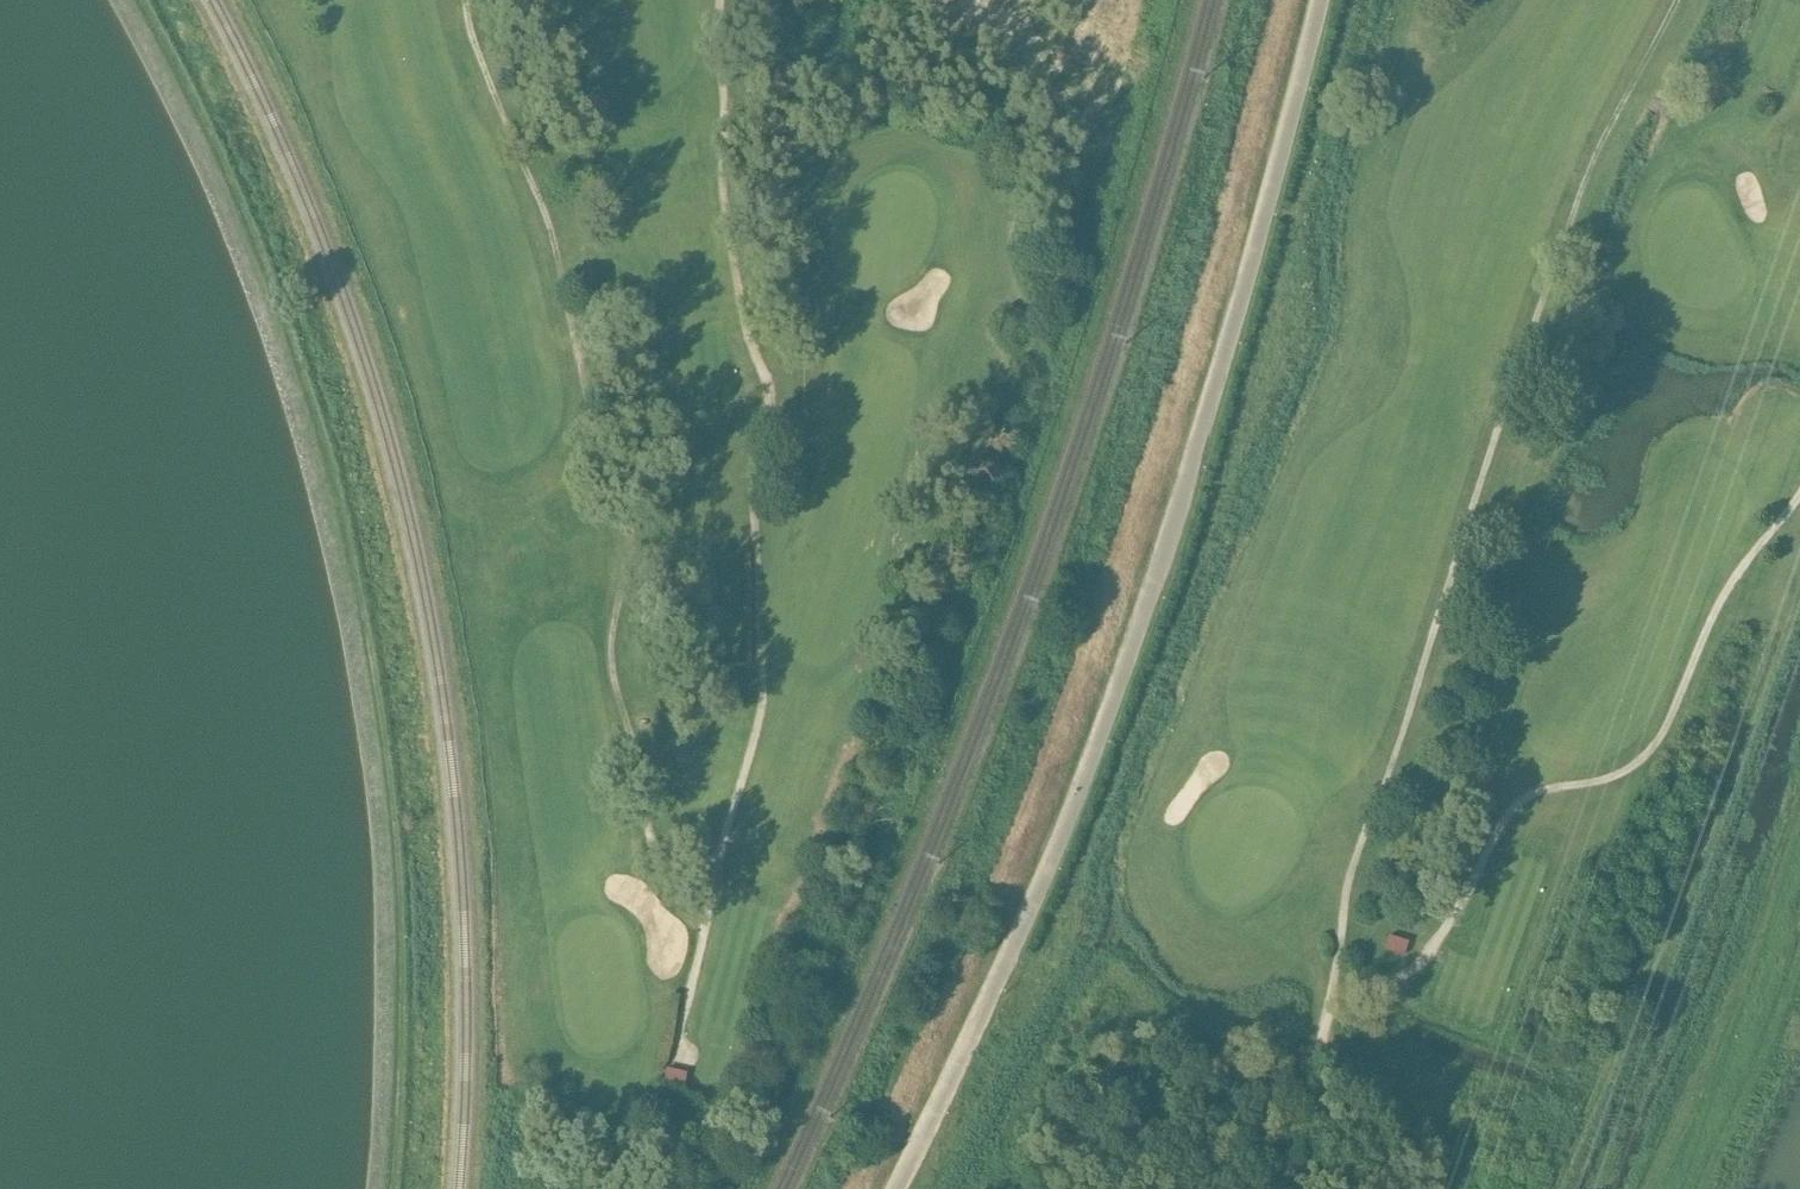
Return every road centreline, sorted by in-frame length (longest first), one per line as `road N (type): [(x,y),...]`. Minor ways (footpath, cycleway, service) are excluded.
road 1 (unclassified): [(894,1188),(1030,908),(1163,559),(1317,0)]
road 2 (track): [(1799,825),(1712,1062),(1649,1188)]

